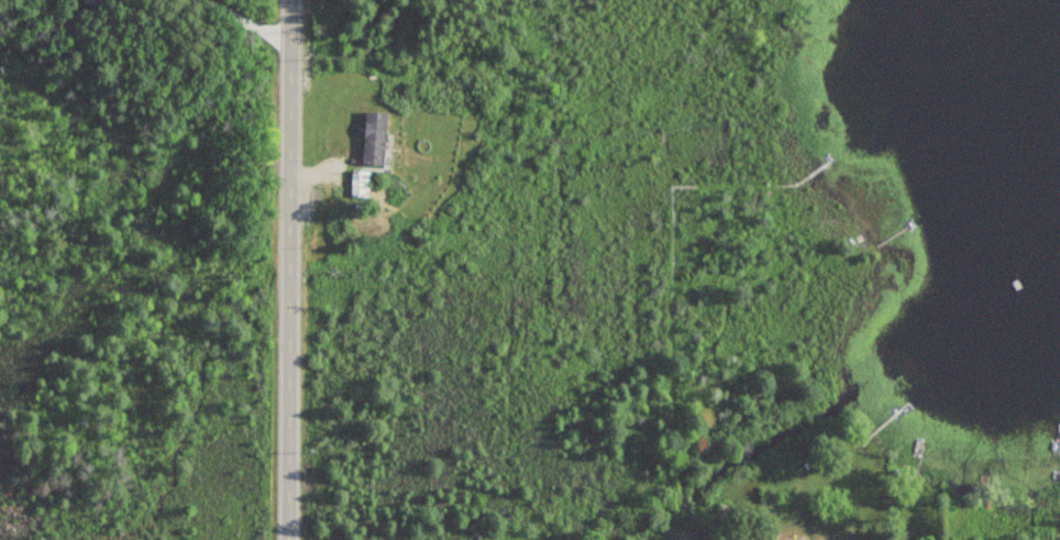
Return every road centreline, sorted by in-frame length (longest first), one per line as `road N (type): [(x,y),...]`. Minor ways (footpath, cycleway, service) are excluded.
road 1 (residential): [(290,539),(294,0)]

